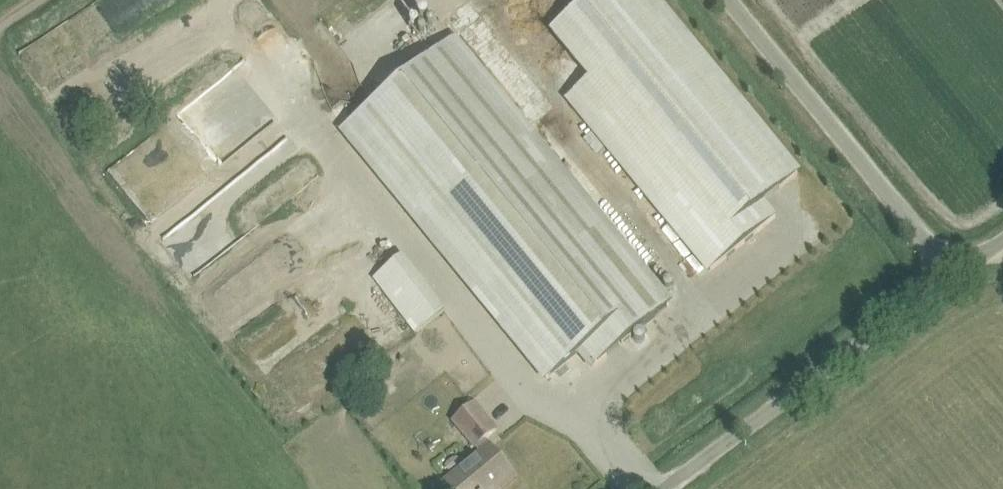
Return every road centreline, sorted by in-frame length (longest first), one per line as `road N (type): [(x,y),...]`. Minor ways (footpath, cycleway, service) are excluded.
road 1 (unclassified): [(661,488),(953,272)]
road 2 (unclassified): [(953,272),(731,0)]

